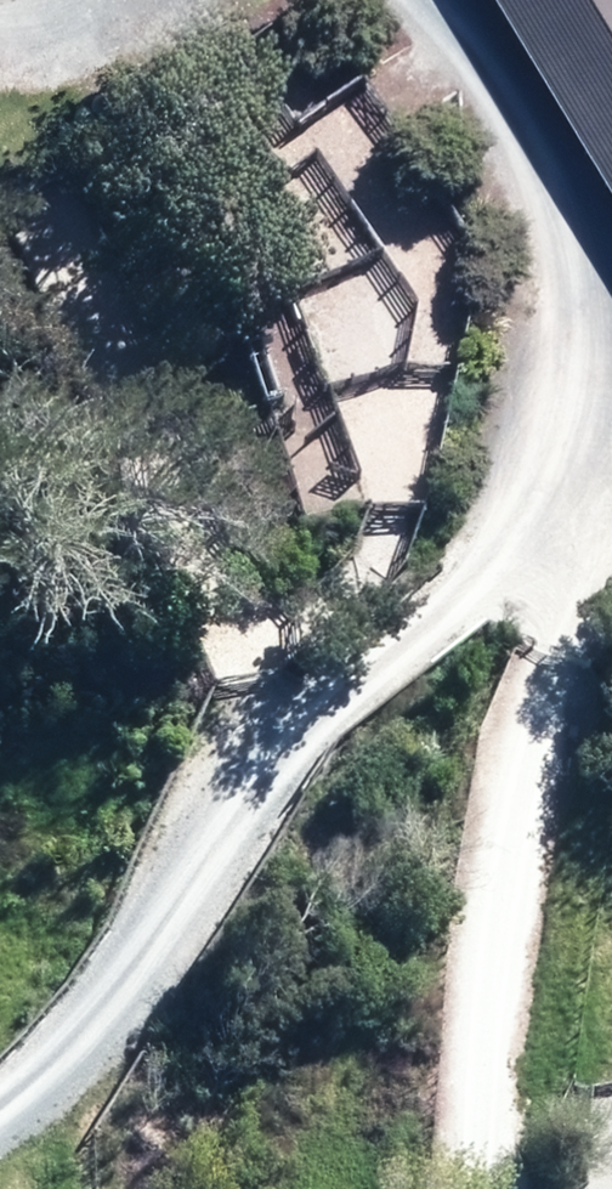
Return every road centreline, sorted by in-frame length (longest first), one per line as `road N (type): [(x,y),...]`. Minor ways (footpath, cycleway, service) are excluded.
road 1 (track): [(578,483),(187,866),(0,1002)]
road 2 (track): [(505,1188),(513,805),(578,483)]
road 3 (track): [(370,0),(456,106),(586,360),(578,483)]
road 4 (track): [(0,46),(32,55),(123,0)]

